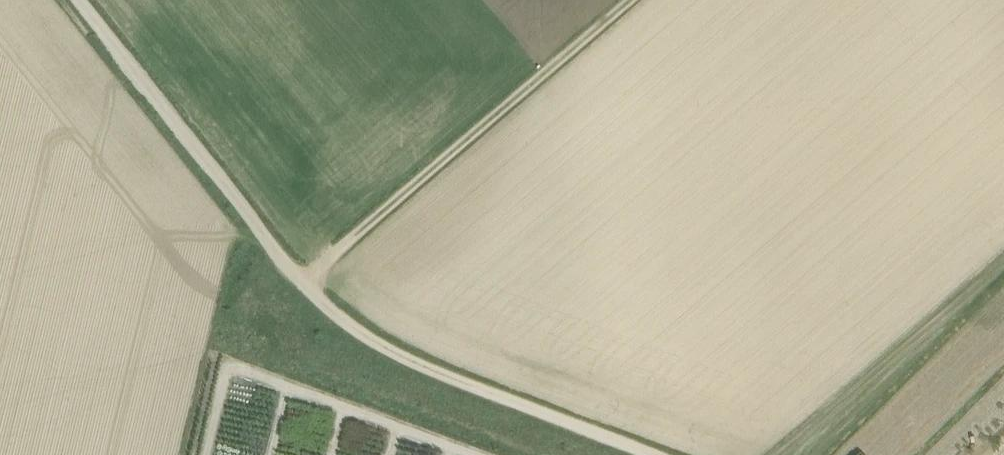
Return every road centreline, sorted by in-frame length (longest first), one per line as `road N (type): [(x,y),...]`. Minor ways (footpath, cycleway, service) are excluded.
road 1 (track): [(88,0),(333,308),(464,386),(640,454)]
road 2 (track): [(314,284),(332,259),(402,208),(631,0)]

